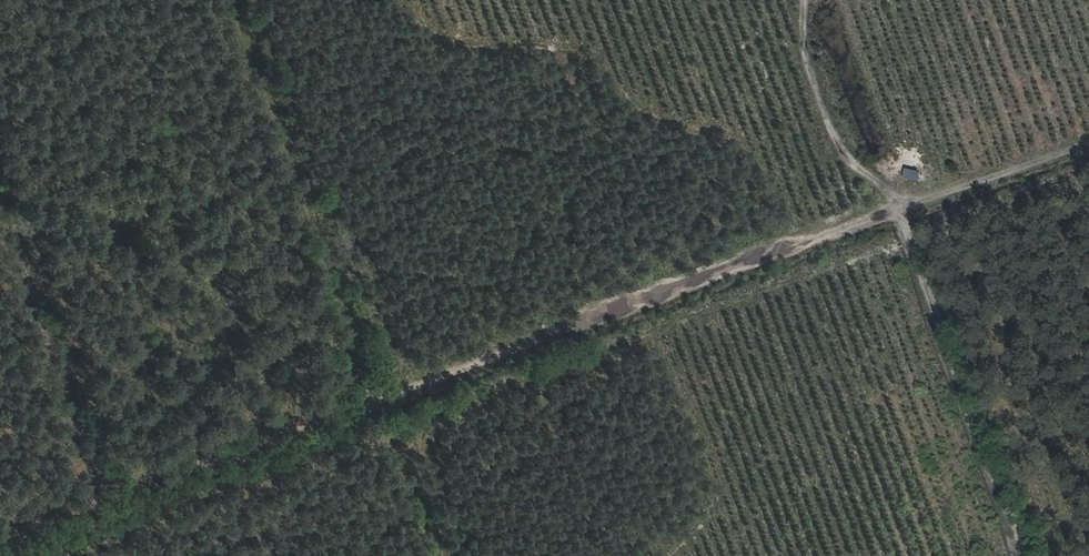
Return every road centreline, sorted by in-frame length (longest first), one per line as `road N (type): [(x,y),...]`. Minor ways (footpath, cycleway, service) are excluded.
road 1 (track): [(0,543),(1088,144)]
road 2 (track): [(1027,555),(902,212)]
road 3 (track): [(0,192),(105,504)]
road 4 (track): [(803,0),(802,51),(830,127),(844,156),(896,198),(902,212)]
road 5 (track): [(377,405),(433,555)]

